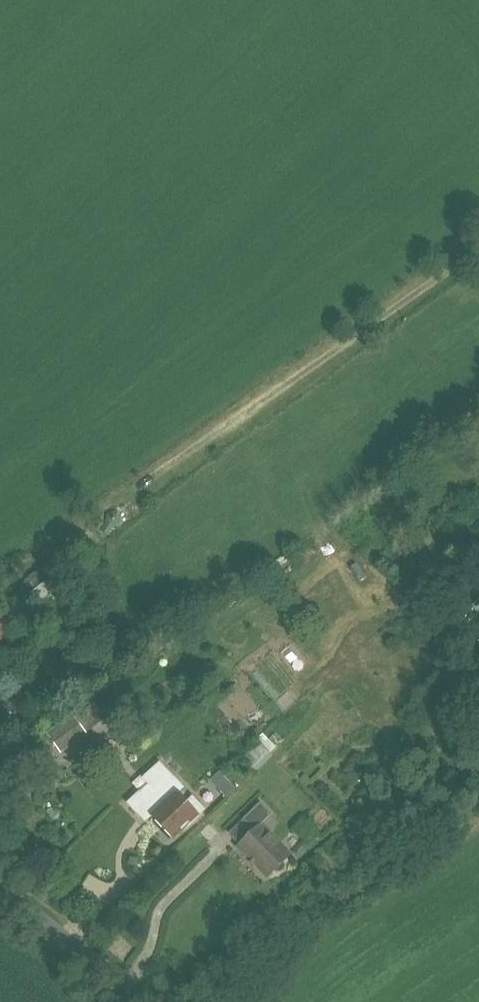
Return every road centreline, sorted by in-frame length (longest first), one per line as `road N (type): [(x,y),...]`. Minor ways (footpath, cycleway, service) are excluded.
road 1 (track): [(478,243),(93,522)]
road 2 (unclassified): [(148,1001),(0,892)]

